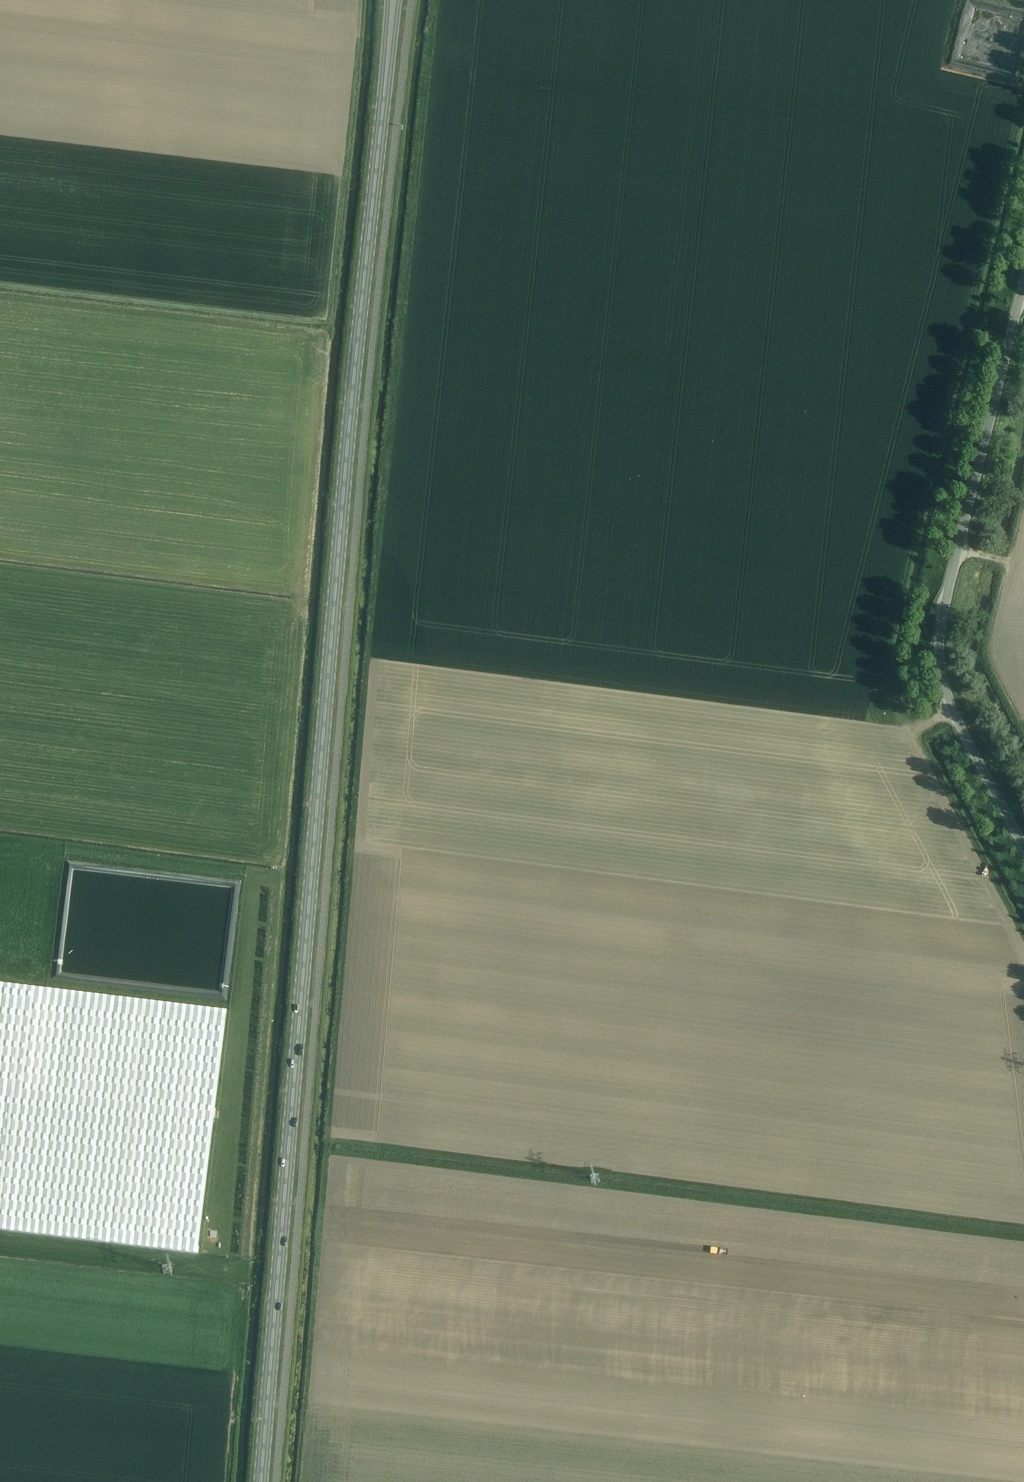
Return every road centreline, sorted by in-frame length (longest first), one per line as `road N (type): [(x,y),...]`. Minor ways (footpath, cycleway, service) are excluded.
road 1 (secondary): [(261,1481),(330,629),(391,24)]
road 2 (unclassified): [(1023,848),(940,674),(941,626),(1023,288)]

